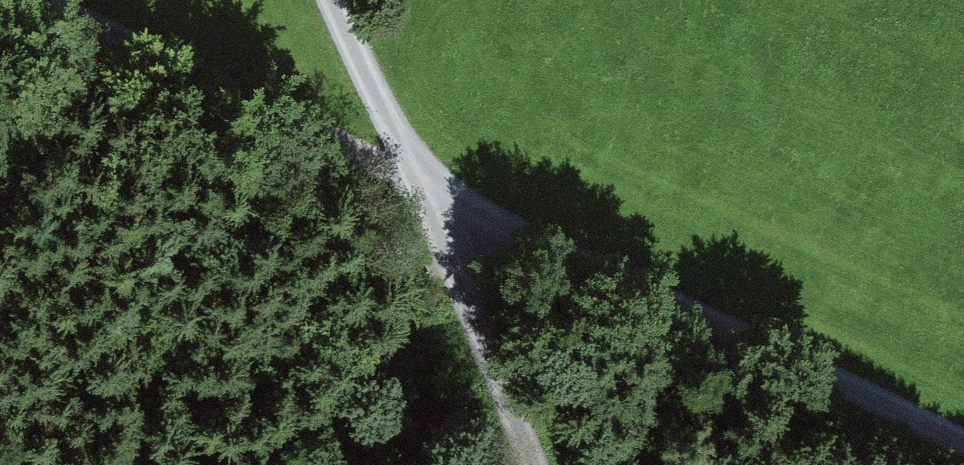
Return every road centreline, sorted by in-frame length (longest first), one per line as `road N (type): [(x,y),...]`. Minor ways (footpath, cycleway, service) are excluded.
road 1 (track): [(963,440),(416,187)]
road 2 (track): [(33,0),(416,187)]
road 3 (track): [(416,187),(532,464)]
road 4 (track): [(416,187),(335,0)]

